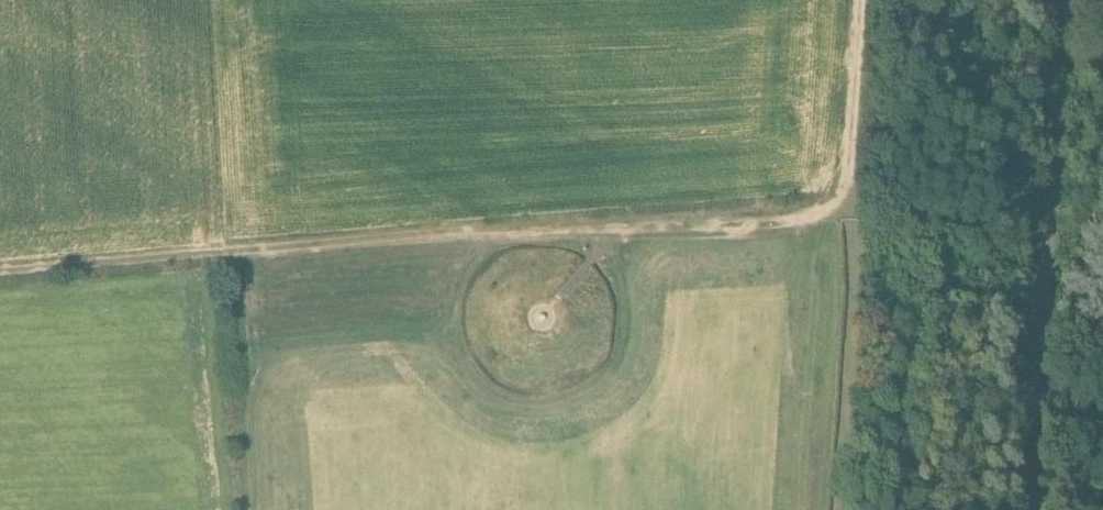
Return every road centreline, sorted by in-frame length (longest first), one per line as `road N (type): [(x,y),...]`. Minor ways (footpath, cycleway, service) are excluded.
road 1 (track): [(0,286),(249,262),(768,242),(807,232),(828,216)]
road 2 (unclassified): [(1037,509),(1059,0)]
road 3 (track): [(828,216),(845,198),(855,0)]

